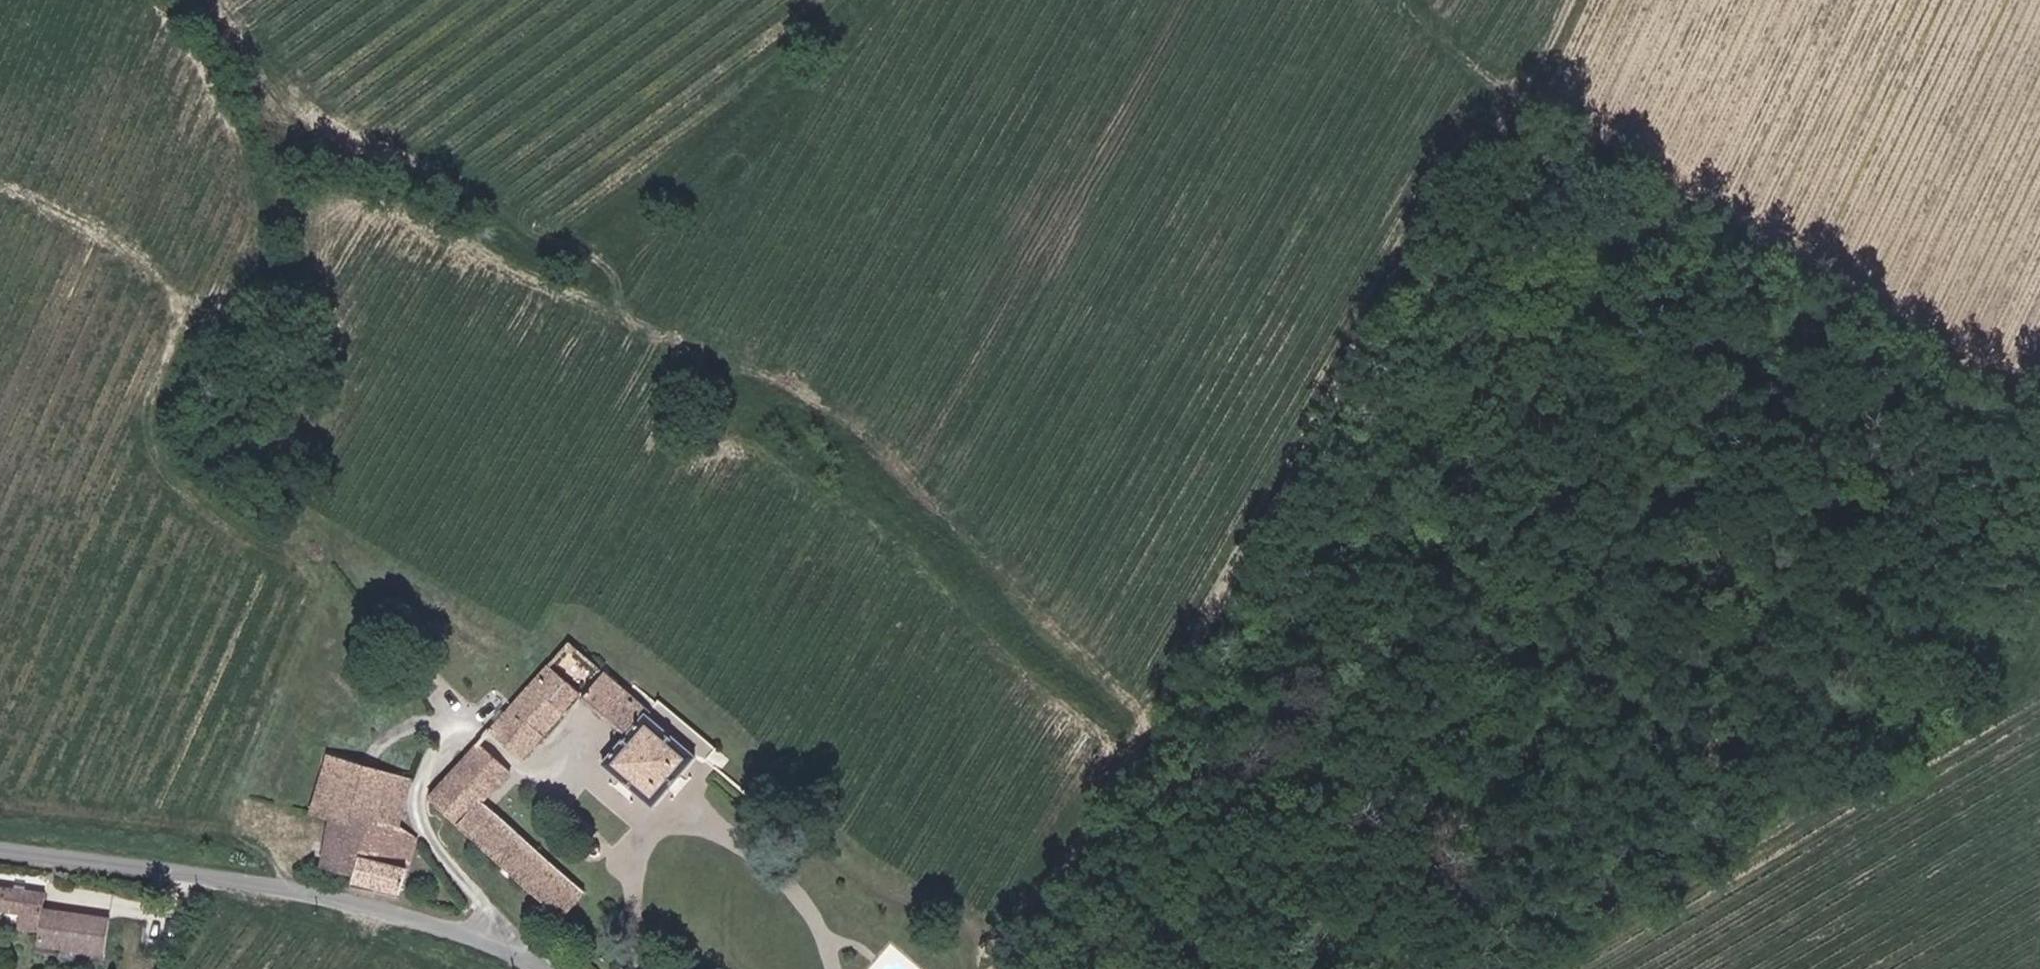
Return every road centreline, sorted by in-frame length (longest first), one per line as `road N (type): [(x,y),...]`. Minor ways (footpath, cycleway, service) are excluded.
road 1 (unclassified): [(546,968),(483,939),(311,897),(0,856)]

